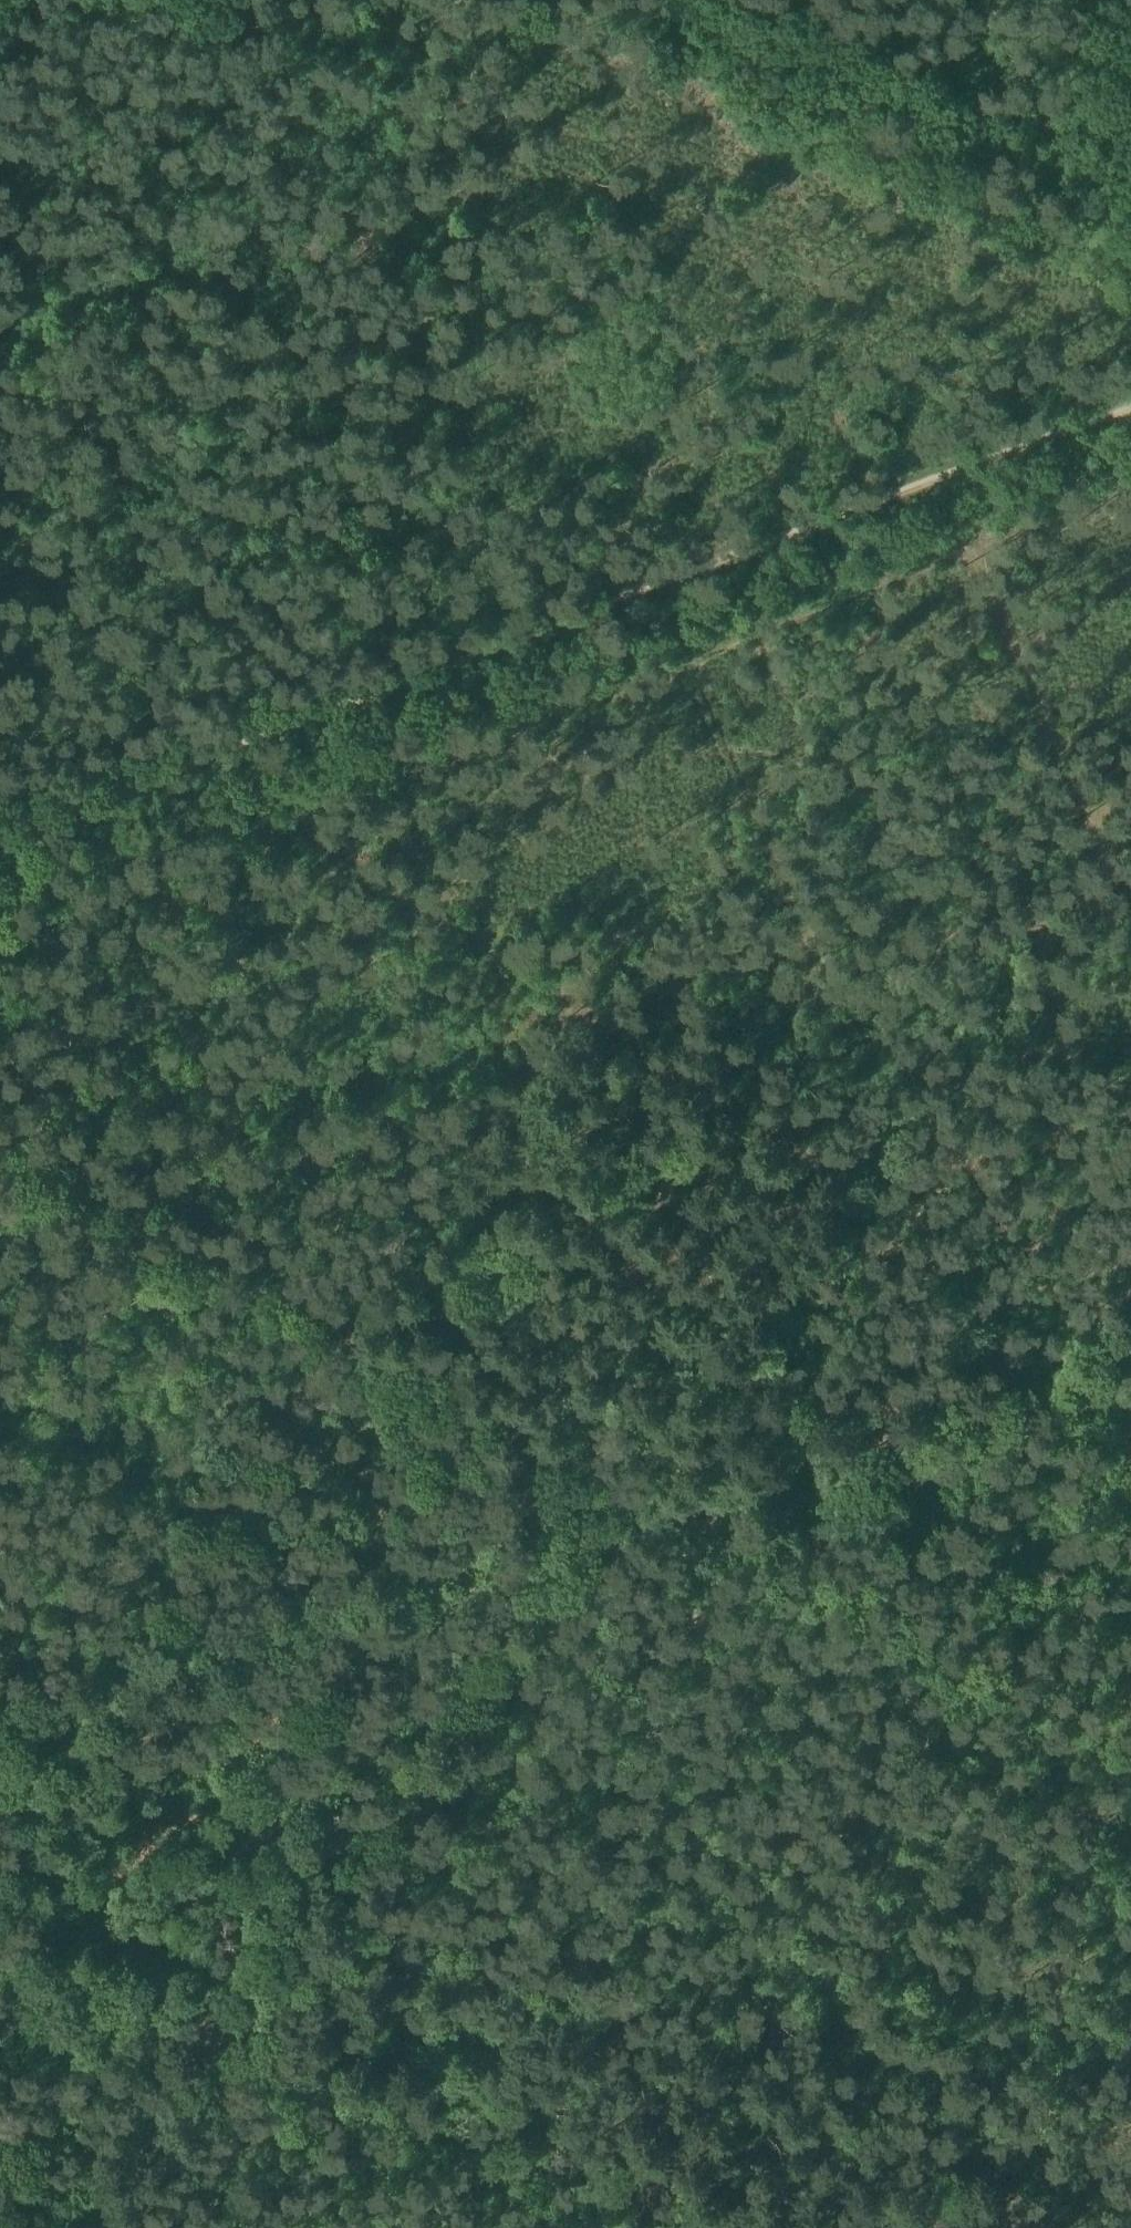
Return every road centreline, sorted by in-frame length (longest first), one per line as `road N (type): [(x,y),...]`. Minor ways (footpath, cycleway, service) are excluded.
road 1 (track): [(0,1159),(1130,1751)]
road 2 (track): [(0,836),(1130,409)]
road 3 (track): [(19,2227),(611,1528)]
road 4 (track): [(378,695),(435,310),(217,341),(0,394)]
road 5 (track): [(0,1963),(760,2225)]
road 6 (track): [(0,1721),(611,1528)]
road 7 (track): [(669,1510),(1130,1360)]
road 8 (track): [(1130,177),(805,0)]
road 9 (track): [(573,1010),(870,1187)]
road 10 (track): [(493,0),(435,310)]
road 11 (track): [(870,1187),(1130,1333)]
road 12 (track): [(0,912),(248,817)]
road 13 (track): [(1089,0),(1046,132)]

